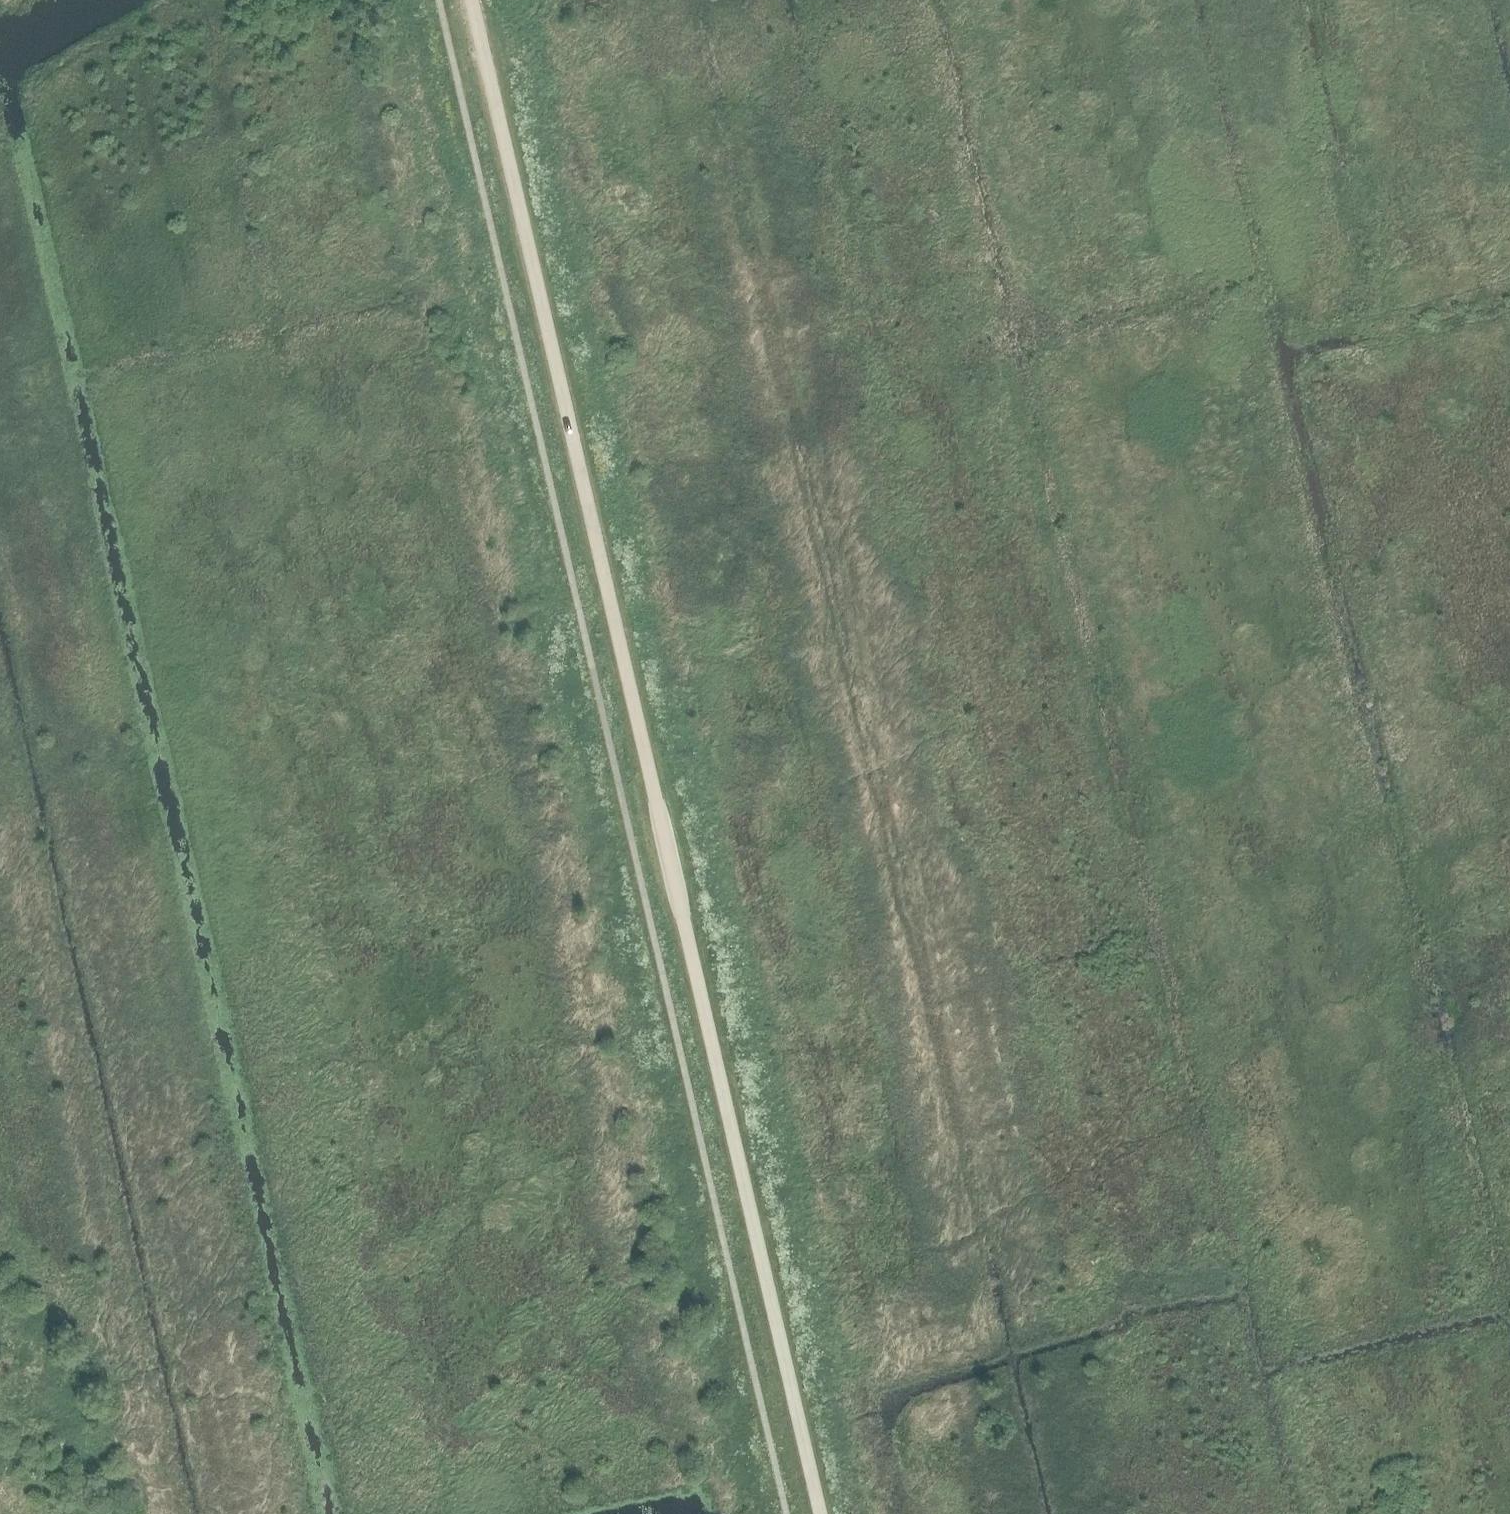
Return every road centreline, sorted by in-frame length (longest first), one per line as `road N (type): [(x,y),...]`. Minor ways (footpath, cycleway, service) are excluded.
road 1 (tertiary): [(472,0),(821,1513)]

